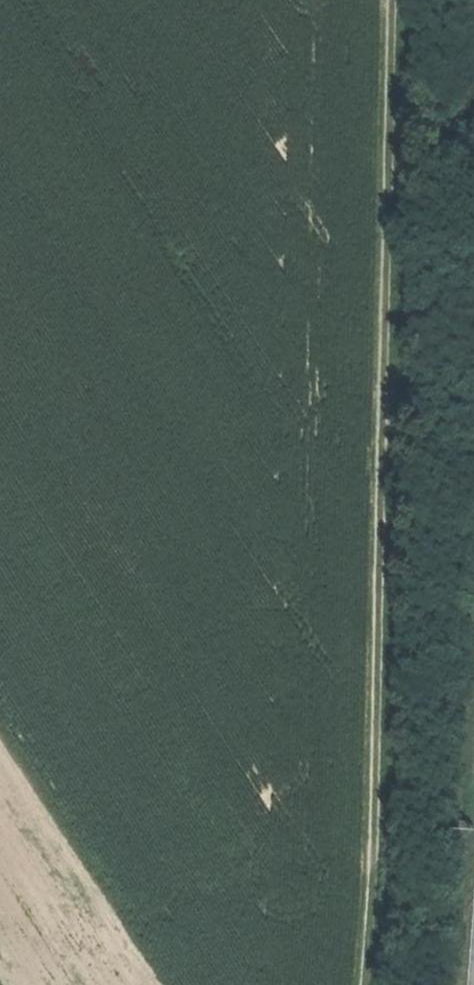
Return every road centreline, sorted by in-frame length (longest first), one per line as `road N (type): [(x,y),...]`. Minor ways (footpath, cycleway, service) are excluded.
road 1 (track): [(367,984),(393,0)]

